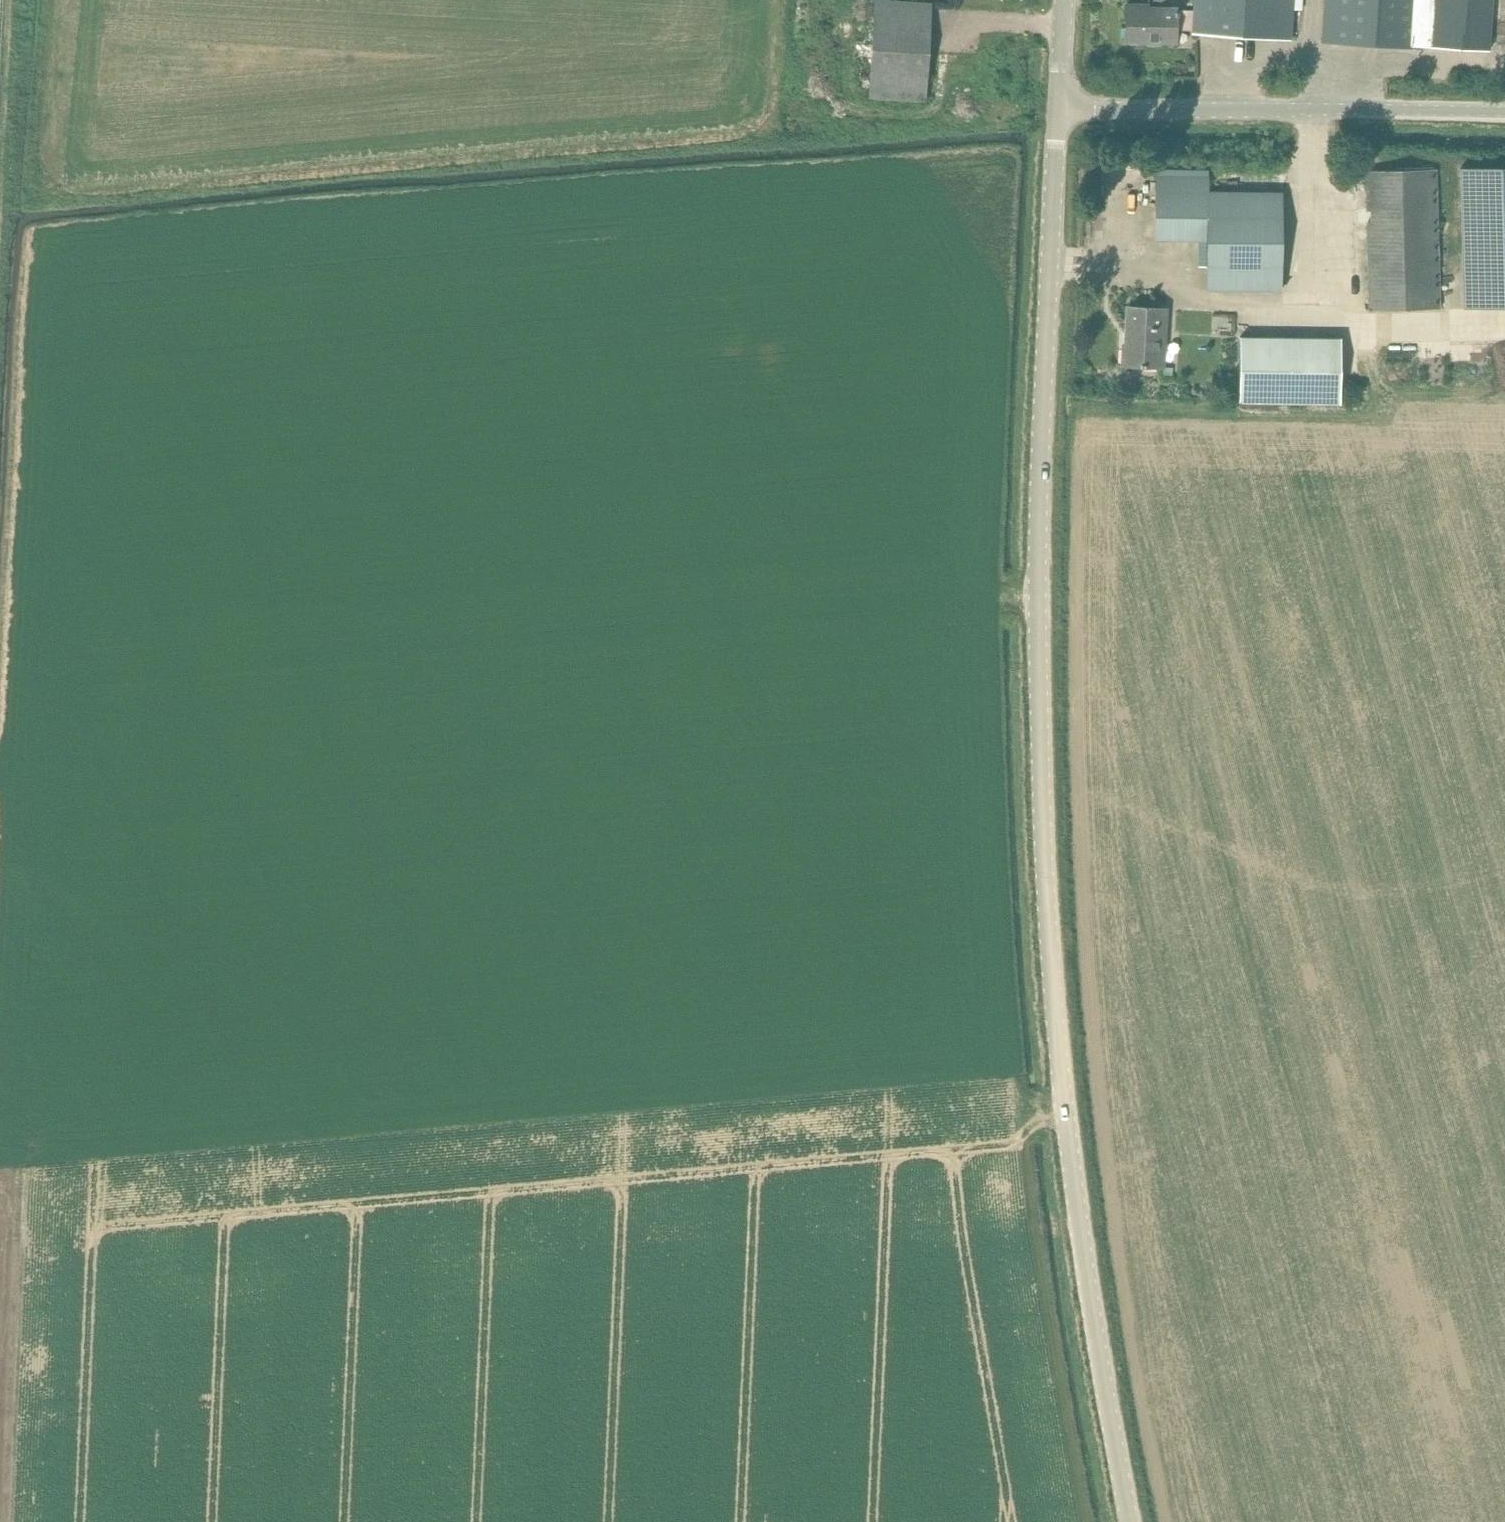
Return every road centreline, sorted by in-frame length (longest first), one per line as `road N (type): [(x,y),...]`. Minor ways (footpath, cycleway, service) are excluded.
road 1 (tertiary): [(1139,1521),(1107,1359),(1068,1051),(1051,735),(1060,109)]
road 2 (unclassified): [(1060,109),(1504,113)]

